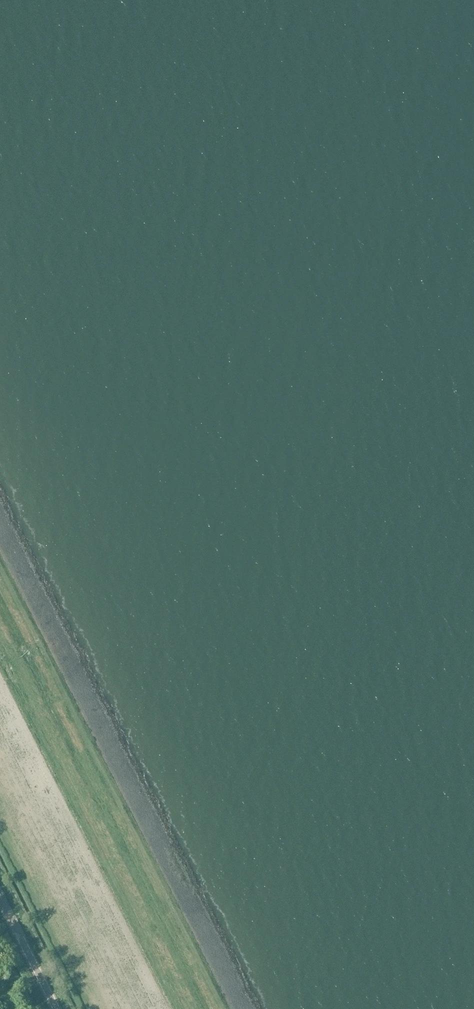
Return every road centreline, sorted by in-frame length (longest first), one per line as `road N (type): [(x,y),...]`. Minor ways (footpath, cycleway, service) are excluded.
road 1 (tertiary): [(57,1008),(0,897)]

